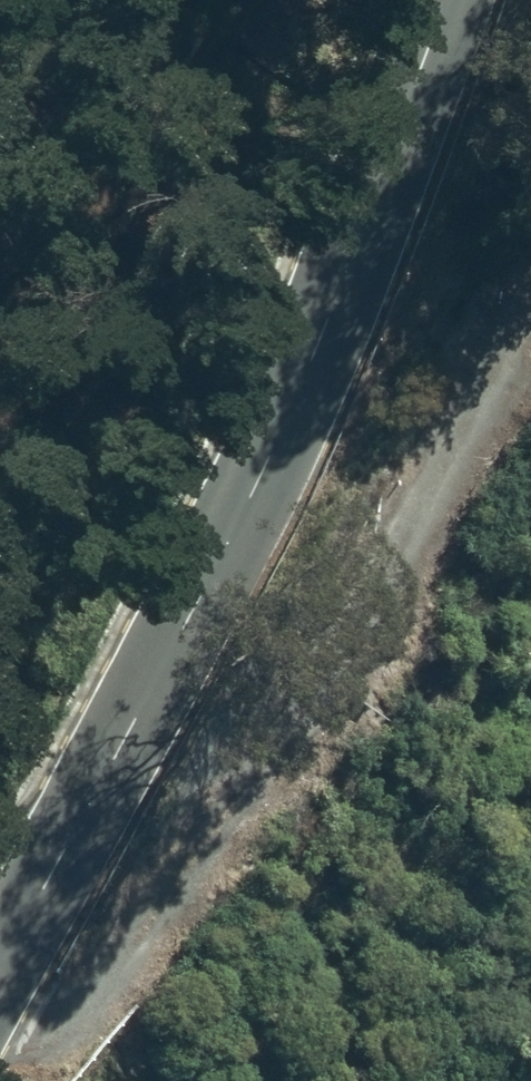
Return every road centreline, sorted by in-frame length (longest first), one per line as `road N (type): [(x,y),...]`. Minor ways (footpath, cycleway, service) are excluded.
road 1 (secondary): [(447,0),(307,377),(241,520),(0,972)]
road 2 (track): [(0,1080),(110,969),(313,718),(530,295)]
road 3 (track): [(530,625),(313,718)]

